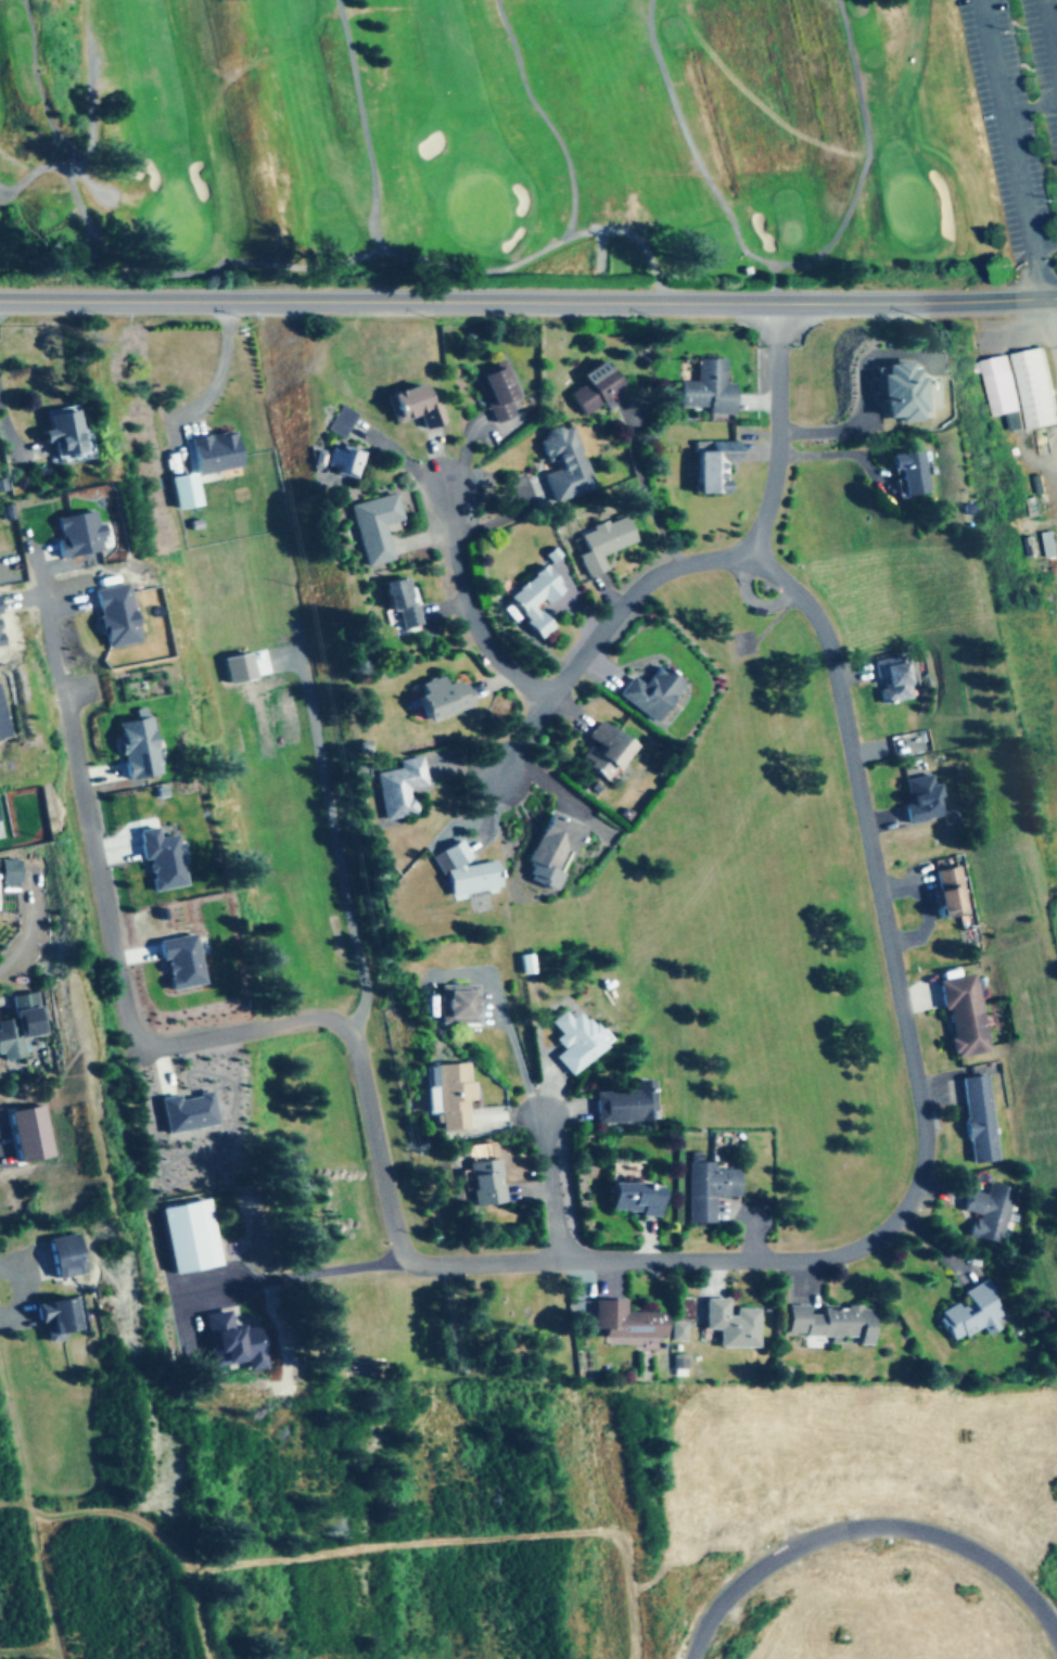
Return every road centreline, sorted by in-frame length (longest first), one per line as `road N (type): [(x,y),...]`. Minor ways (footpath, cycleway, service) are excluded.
road 1 (residential): [(753,561),(817,613),(835,649),(929,1132),(913,1204),(879,1240),(836,1259),(418,1264),(400,1246),(349,1031),(324,1018),(174,1046),(137,1036),(72,703),(91,686)]
road 2 (tertiary): [(0,299),(1056,298)]
road 3 (residential): [(753,561),(693,564),(641,588),(498,775)]
road 4 (residential): [(782,302),(780,467),(753,561)]
road 5 (residential): [(548,701),(475,628),(444,486)]
road 6 (residential): [(562,1260),(540,1119)]

